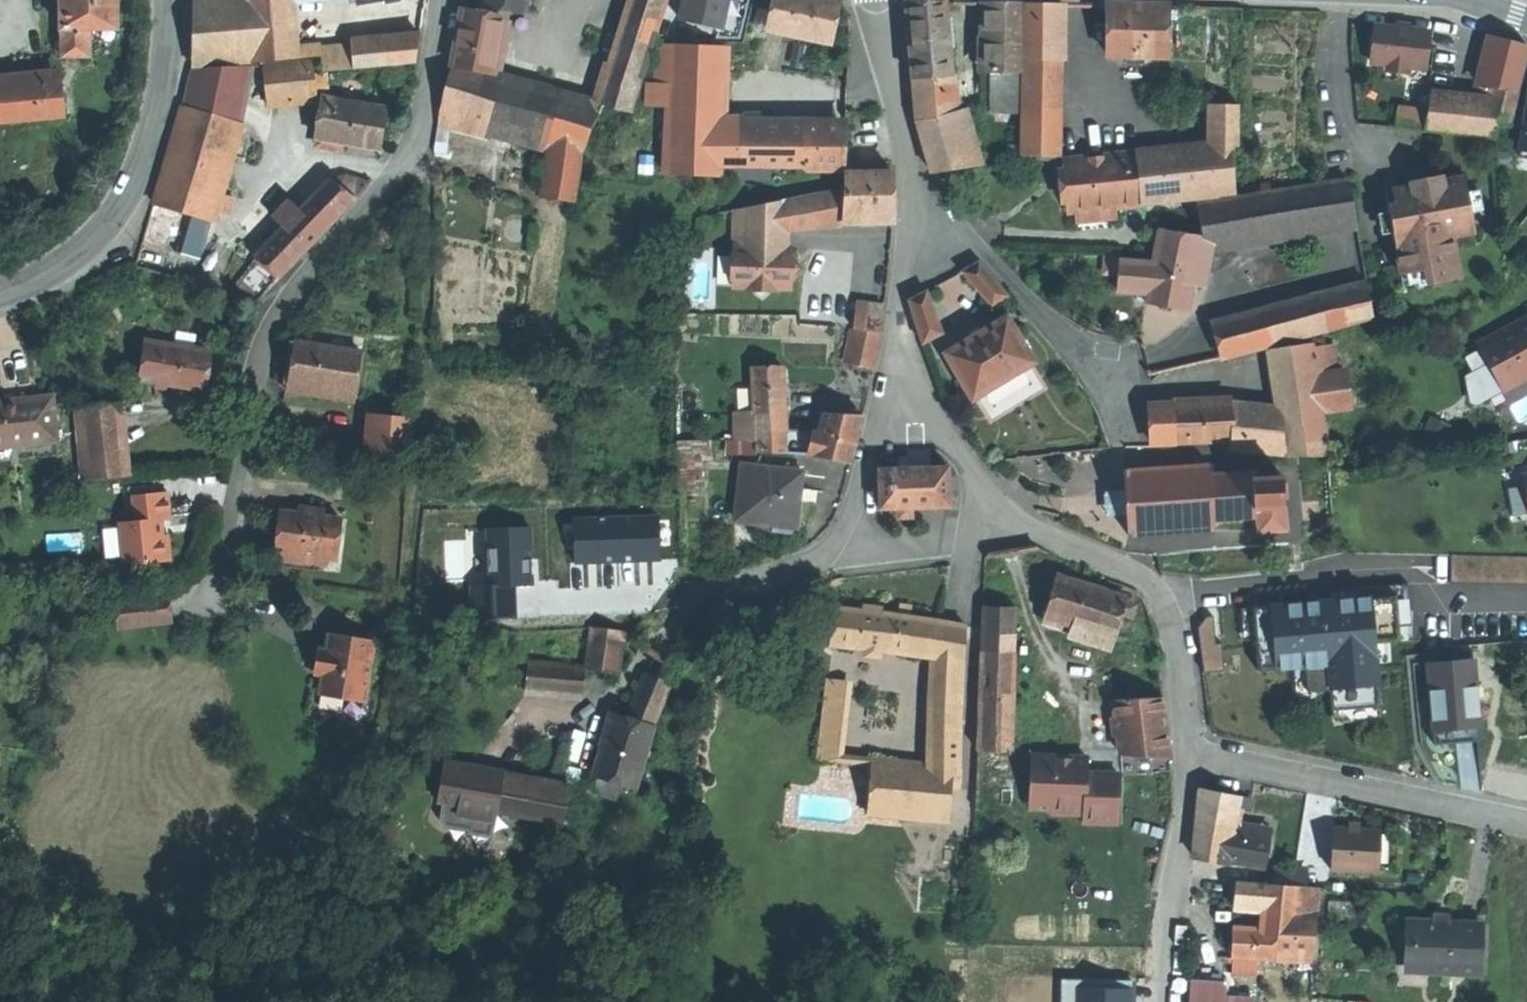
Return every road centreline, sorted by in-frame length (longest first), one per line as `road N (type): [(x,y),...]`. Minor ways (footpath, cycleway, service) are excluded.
road 1 (residential): [(439,0),(421,137),(285,294),(263,349),(256,416),(218,564)]
road 2 (track): [(421,137),(436,168),(438,205),(414,585)]
road 3 (tertiary): [(169,0),(167,63),(142,172),(114,222),(76,260),(0,294)]
road 4 (residential): [(981,500),(1145,581),(1162,613),(1182,745)]
road 5 (residential): [(1526,821),(1182,745)]
road 6 (residential): [(921,235),(976,242),(1100,373),(1116,415)]
road 7 (residential): [(1182,745),(1165,1001)]
road 8 (residential): [(877,0),(921,235)]
road 9 (residential): [(833,542),(787,566),(722,580),(669,621)]
road 10 (residential): [(921,235),(894,339),(914,407)]
road 11 (residential): [(914,407),(878,430),(833,542)]
road 12 (residential): [(833,542),(972,540)]

